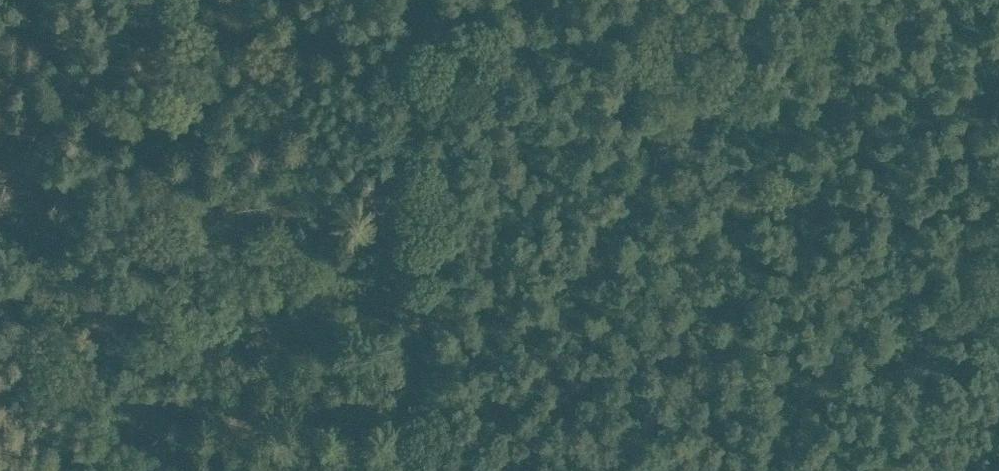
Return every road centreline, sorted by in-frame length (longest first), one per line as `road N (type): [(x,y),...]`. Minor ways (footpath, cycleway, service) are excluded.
road 1 (track): [(410,0),(412,470)]

